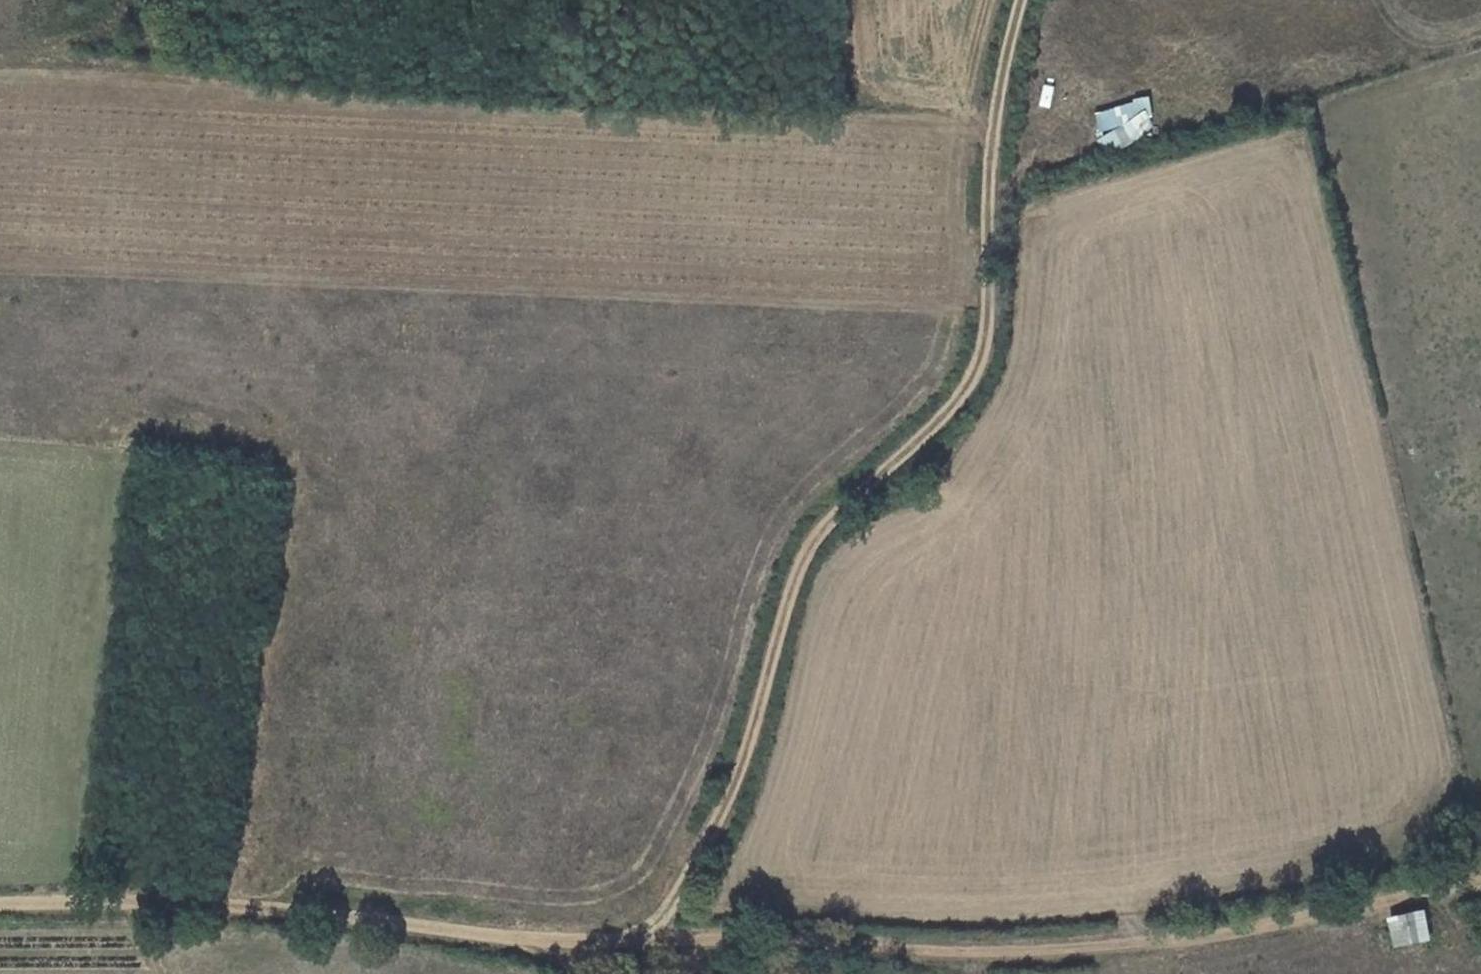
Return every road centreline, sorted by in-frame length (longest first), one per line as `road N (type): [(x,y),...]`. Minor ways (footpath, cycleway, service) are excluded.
road 1 (track): [(647,945),(727,805),(785,599),(808,546),(964,391),(986,340),(992,148),(1022,0)]
road 2 (track): [(705,940),(1048,950),(1190,938),(1480,882)]
road 3 (track): [(0,905),(143,903),(343,915),(495,937),(647,945),(705,940)]

